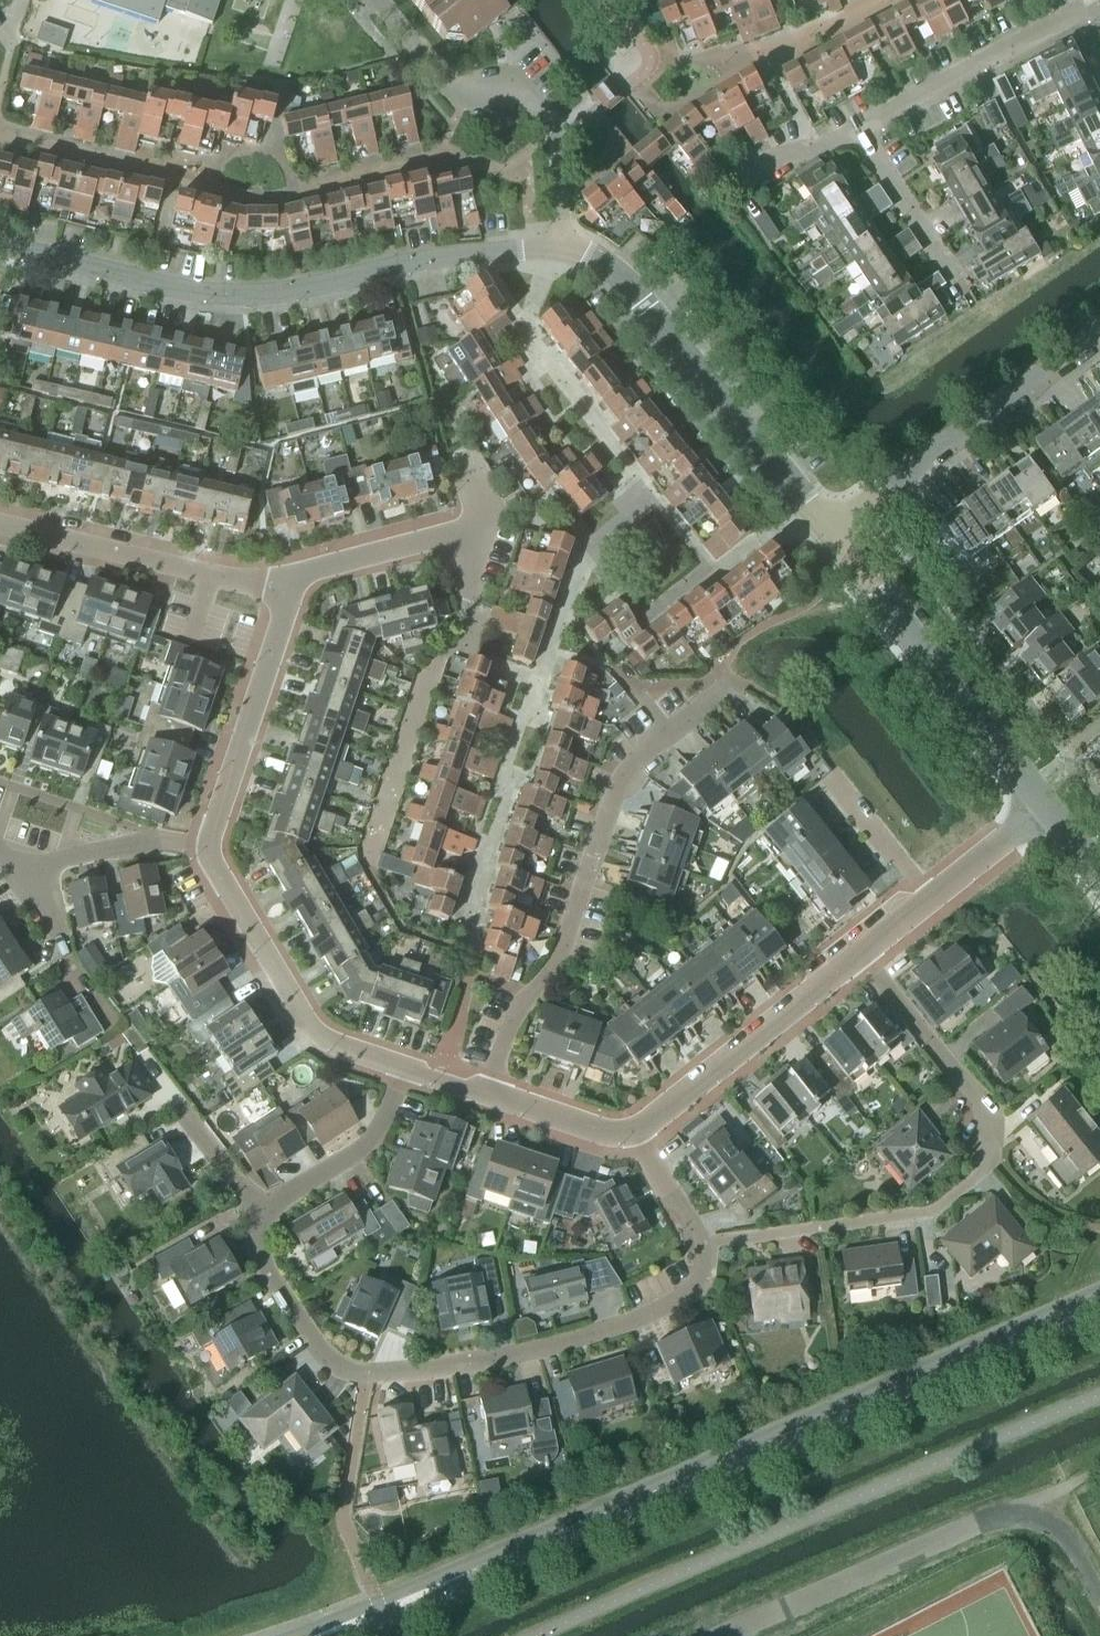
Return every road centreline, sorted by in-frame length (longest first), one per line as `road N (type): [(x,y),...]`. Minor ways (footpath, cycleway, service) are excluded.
road 1 (tertiary): [(305,1635),(384,1613),(1099,1299)]
road 2 (residential): [(697,1244),(697,1273),(664,1307),(579,1341),(482,1365),(367,1369),(312,1334),(282,1285),(258,1208)]
road 3 (tertiary): [(564,246),(442,256),(274,297),(207,299),(0,250)]
road 4 (residential): [(697,1244),(933,1213),(991,1162),(997,1129),(863,947)]
road 5 (residential): [(499,1085),(518,1011),(557,957),(616,786),(667,728),(720,689)]
road 6 (tertiary): [(826,533),(604,263),(564,246)]
road 7 (residential): [(564,246),(554,131),(526,90),(448,88),(379,0)]
road 8 (tertiary): [(1042,805),(826,533)]
road 9 (residential): [(1099,327),(826,533)]
road 10 (residential): [(290,580),(220,581),(0,526)]
road 11 (residential): [(626,1125),(863,947)]
road 12 (residential): [(399,1060),(315,1020),(210,852)]
road 13 (residential): [(210,852),(290,580)]
road 14 (residential): [(864,134),(1099,0)]
road 15 (residential): [(258,1208),(360,1154),(387,1121),(399,1060)]
road 16 (residential): [(290,580),(485,524)]
road 17 (residential): [(28,875),(83,853),(154,843),(210,852)]
road 18 (residential): [(962,285),(864,134)]
road 19 (residential): [(924,896),(834,776)]
road 20 (residential): [(924,896),(1042,805)]
road 21 (residential): [(697,1244),(626,1125)]
road 22 (residential): [(626,1125),(499,1085)]
road 23 (residential): [(258,1208),(181,1110)]
road 24 (residential): [(748,178),(864,134)]

